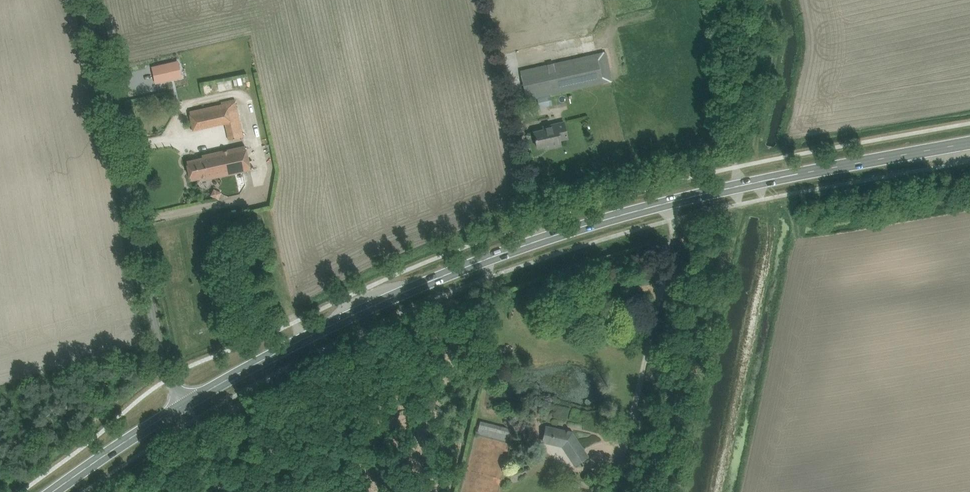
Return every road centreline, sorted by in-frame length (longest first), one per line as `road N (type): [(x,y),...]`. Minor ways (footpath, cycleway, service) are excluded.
road 1 (primary): [(185,403),(331,324),(502,252),(668,202),(969,142)]
road 2 (unclassified): [(185,403),(161,353),(85,0)]
road 3 (track): [(680,491),(739,204)]
road 4 (track): [(457,491),(501,318),(502,252)]
road 5 (track): [(736,166),(736,159),(758,152),(780,39),(771,0)]
road 6 (primary): [(53,491),(185,403)]

